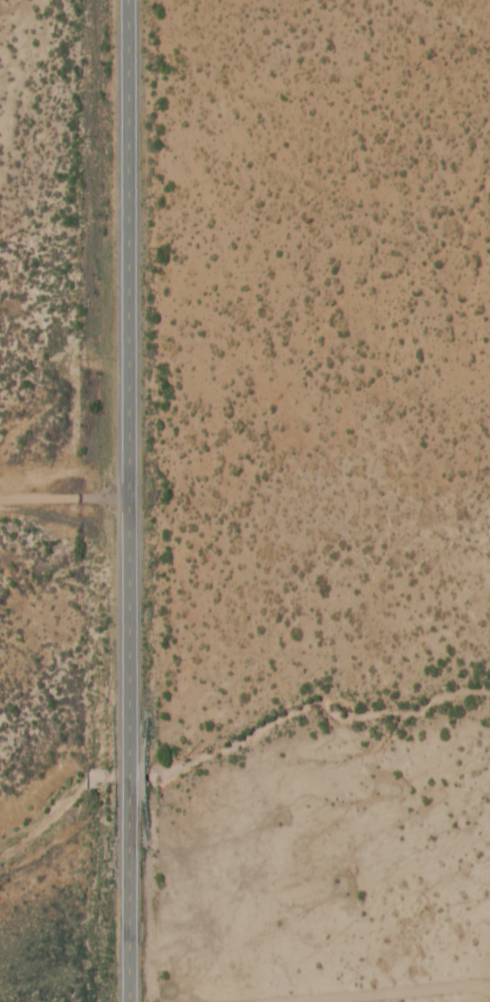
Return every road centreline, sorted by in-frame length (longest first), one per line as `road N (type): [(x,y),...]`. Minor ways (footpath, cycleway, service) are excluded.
road 1 (primary): [(124,1001),(122,0)]
road 2 (track): [(314,1001),(489,987)]
road 3 (track): [(0,499),(122,500)]

